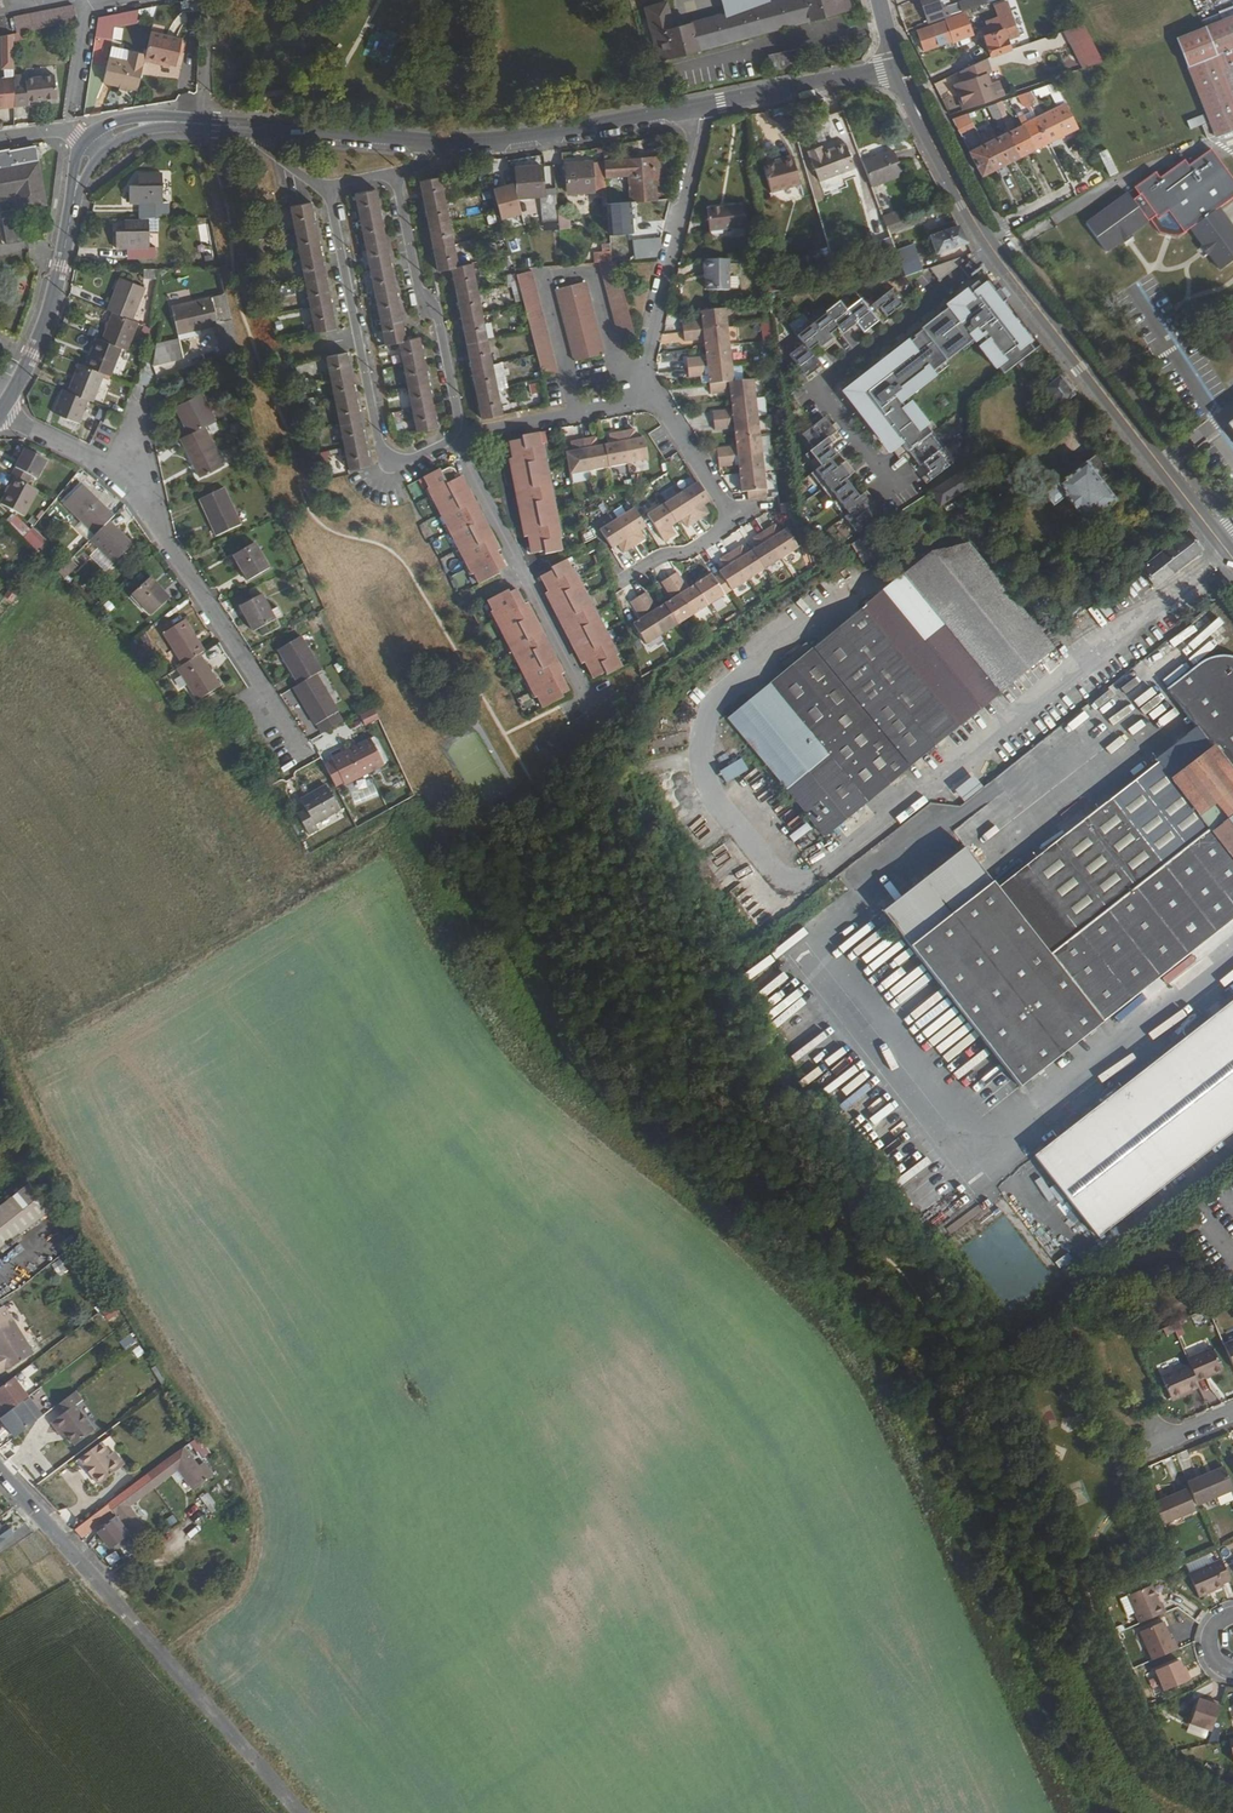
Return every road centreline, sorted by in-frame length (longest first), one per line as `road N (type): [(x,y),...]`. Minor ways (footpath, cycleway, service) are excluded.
road 1 (tertiary): [(1232,561),(983,237),(898,67)]
road 2 (tertiary): [(297,1812),(0,1472)]
road 3 (residential): [(327,188),(381,448),(394,460),(411,460),(467,435)]
road 4 (residential): [(305,752),(138,492),(116,471)]
road 5 (residential): [(580,413),(546,276),(596,271),(622,371),(645,387)]
road 6 (residential): [(592,698),(467,435)]
road 7 (residential): [(645,387),(702,106)]
road 8 (residential): [(467,435),(440,320),(418,287),(396,174)]
road 9 (tertiary): [(702,106),(508,139),(440,142)]
road 10 (tertiary): [(72,207),(49,314),(1,411)]
road 11 (tertiary): [(898,67),(702,106)]
road 12 (tertiary): [(440,142),(255,127)]
road 13 (residential): [(645,387),(668,405),(739,517)]
road 14 (residential): [(739,517),(687,551),(664,553),(623,577)]
road 15 (residential): [(116,471),(1,411)]

